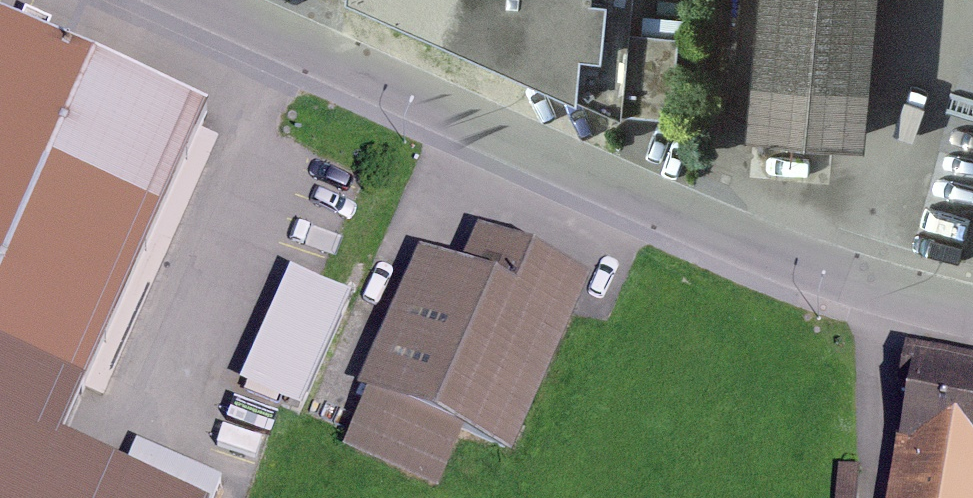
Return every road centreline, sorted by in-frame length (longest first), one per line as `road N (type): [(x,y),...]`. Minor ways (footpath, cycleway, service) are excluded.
road 1 (residential): [(196,0),(674,214),(919,302),(972,310)]

